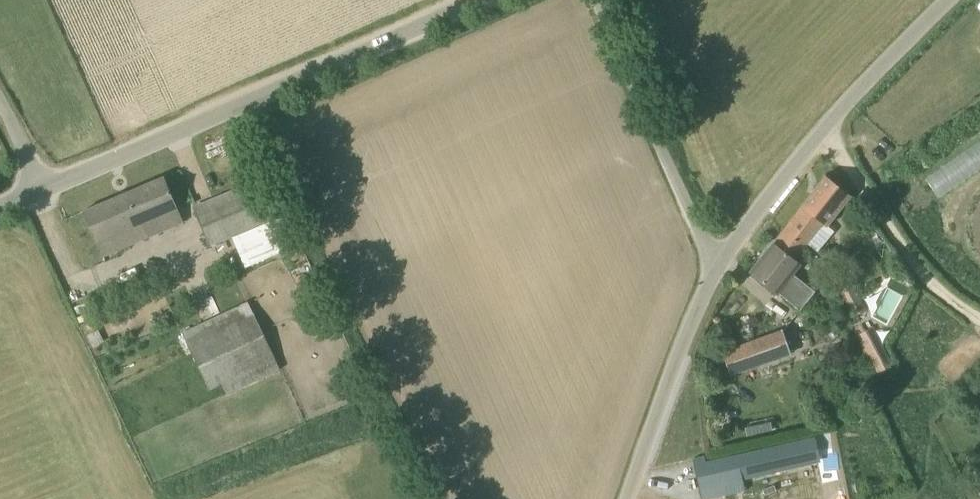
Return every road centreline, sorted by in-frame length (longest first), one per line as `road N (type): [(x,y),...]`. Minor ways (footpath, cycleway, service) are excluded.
road 1 (unclassified): [(38,193),(485,0)]
road 2 (unclassified): [(718,262),(755,206),(941,0)]
road 3 (unclassified): [(718,262),(598,0)]
road 4 (unclassified): [(632,498),(718,262)]

